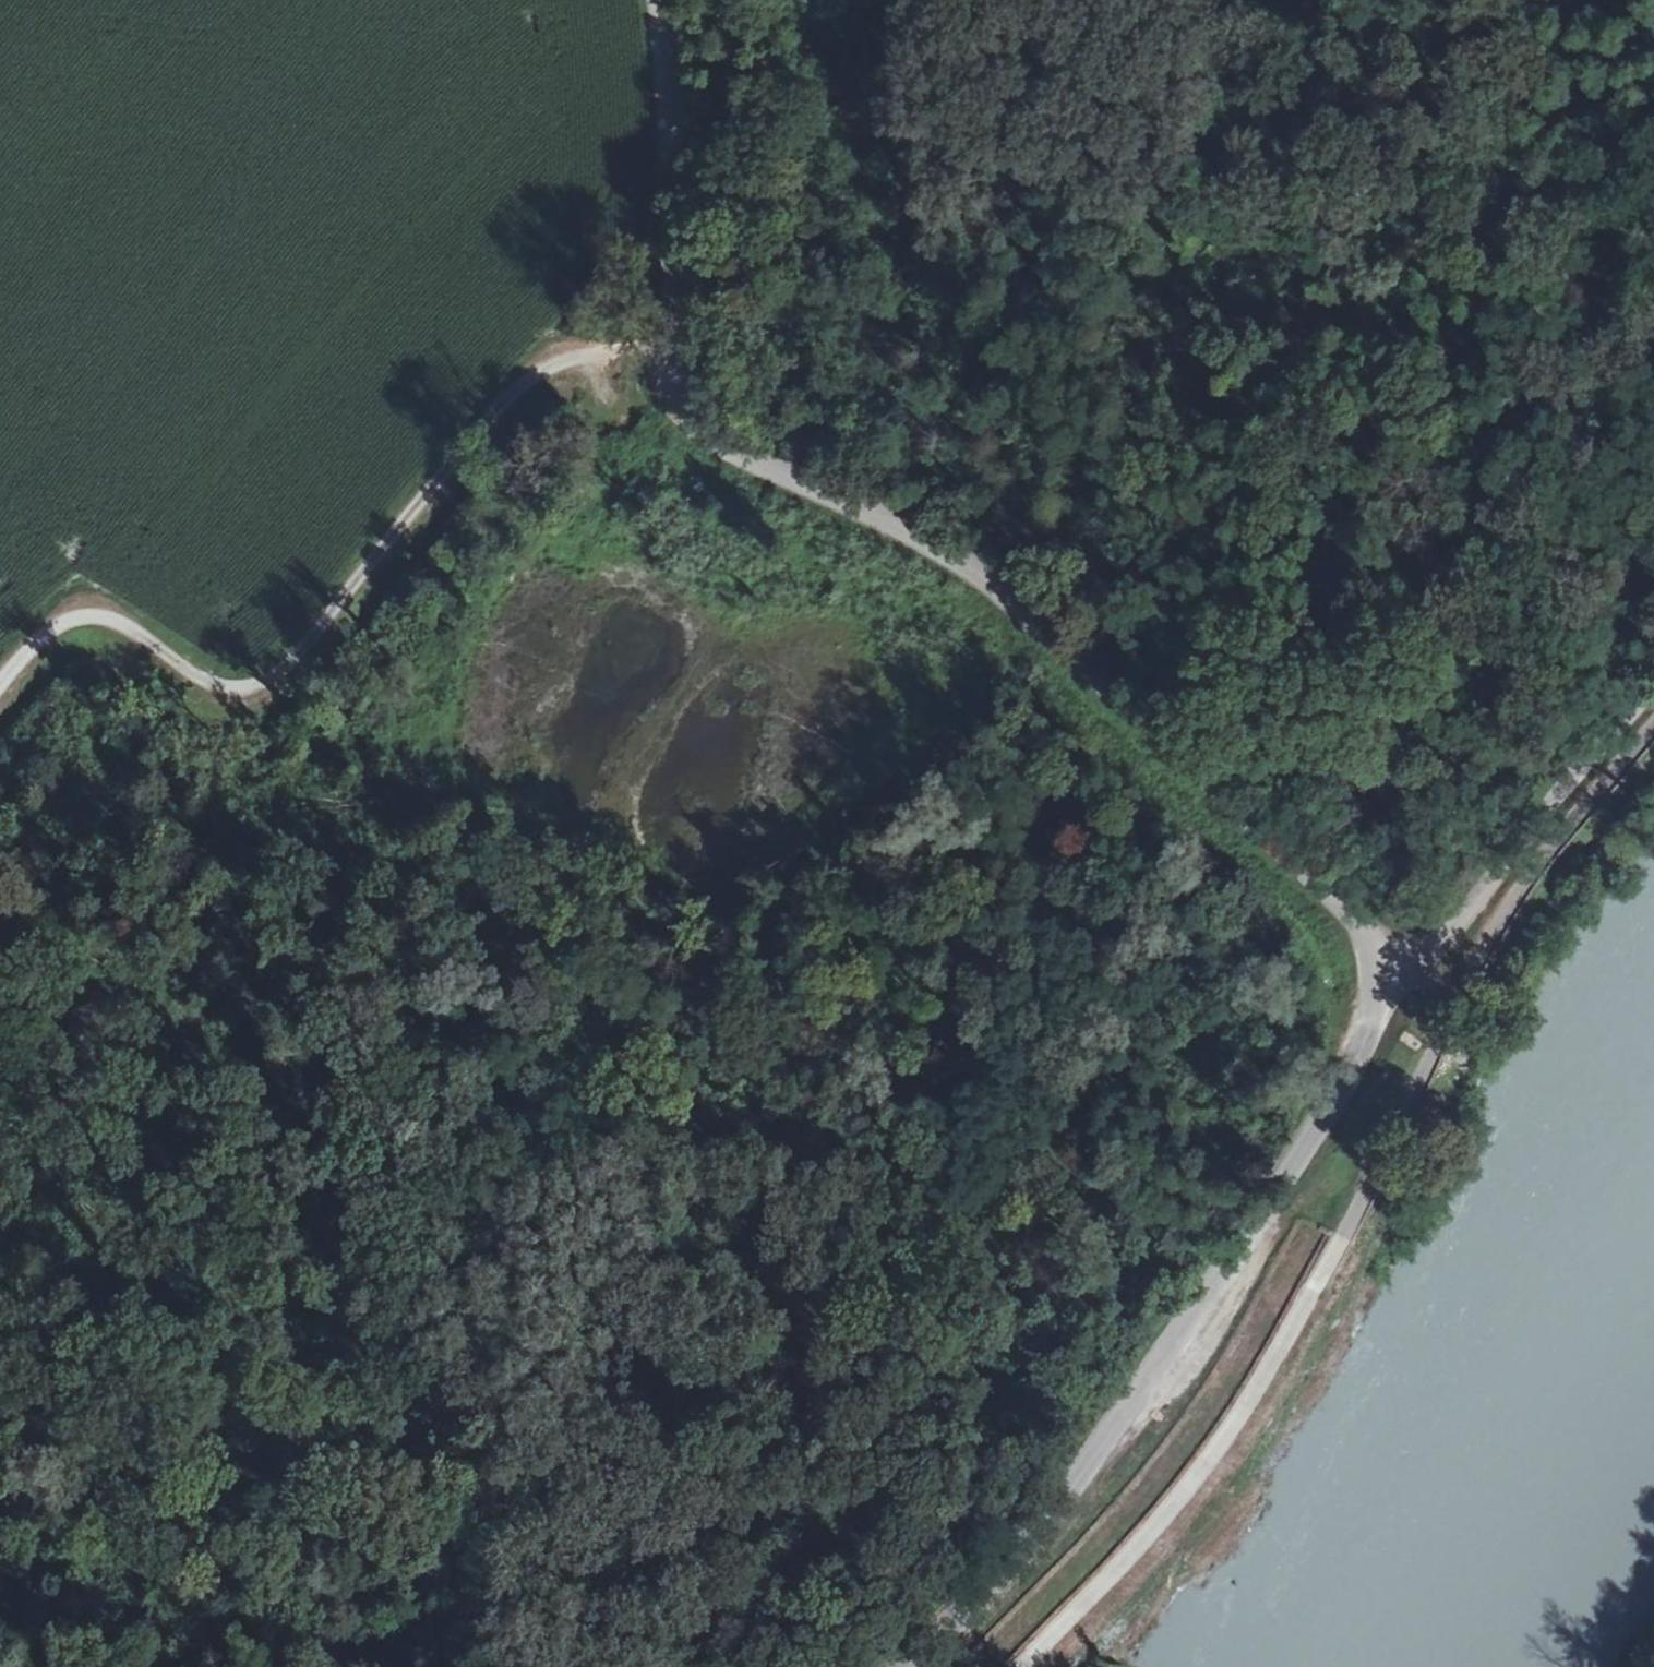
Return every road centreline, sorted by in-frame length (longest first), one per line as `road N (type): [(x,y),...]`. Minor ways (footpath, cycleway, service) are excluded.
road 1 (unclassified): [(906,1666),(1037,1540),(1161,1378),(1290,1186),(1407,972),(1246,809),(1011,601),(870,511),(707,438),(664,398),(654,352),(667,129),(654,0)]
road 2 (track): [(0,689),(61,622),(92,614),(113,617),(222,687),(261,686),(282,671),(529,377),(572,351),(654,352)]
road 3 (track): [(1407,972),(1653,682)]

